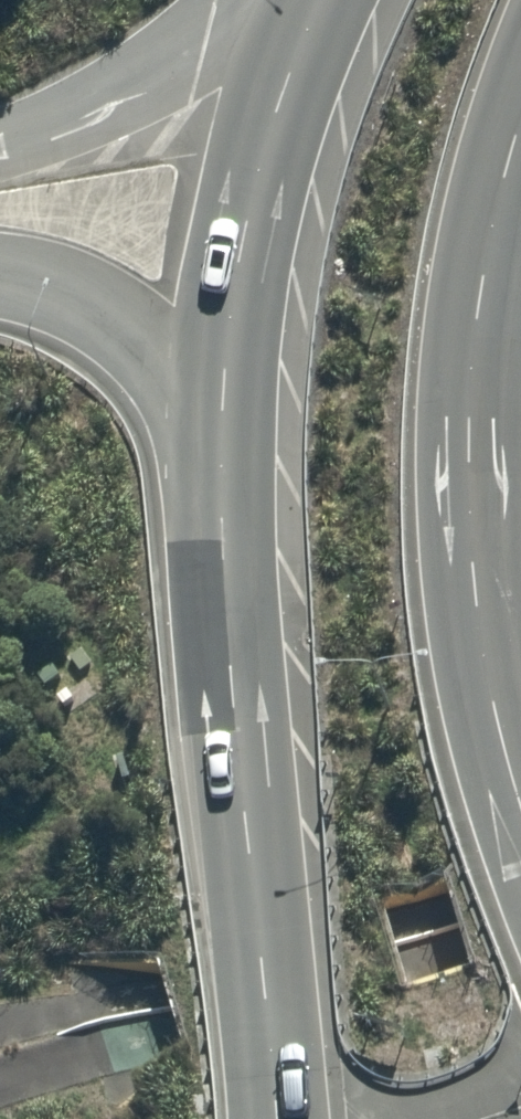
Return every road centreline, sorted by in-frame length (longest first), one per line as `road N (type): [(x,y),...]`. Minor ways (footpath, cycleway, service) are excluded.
road 1 (trunk): [(273,1118),(226,679),(215,421)]
road 2 (trunk): [(520,127),(489,251),(472,391),(473,526),(520,801)]
road 3 (trunk): [(215,421),(239,216),(312,0)]
road 4 (unclassified): [(0,141),(200,50),(266,0)]
road 5 (unclassified): [(215,421),(158,347),(82,295),(0,265)]

